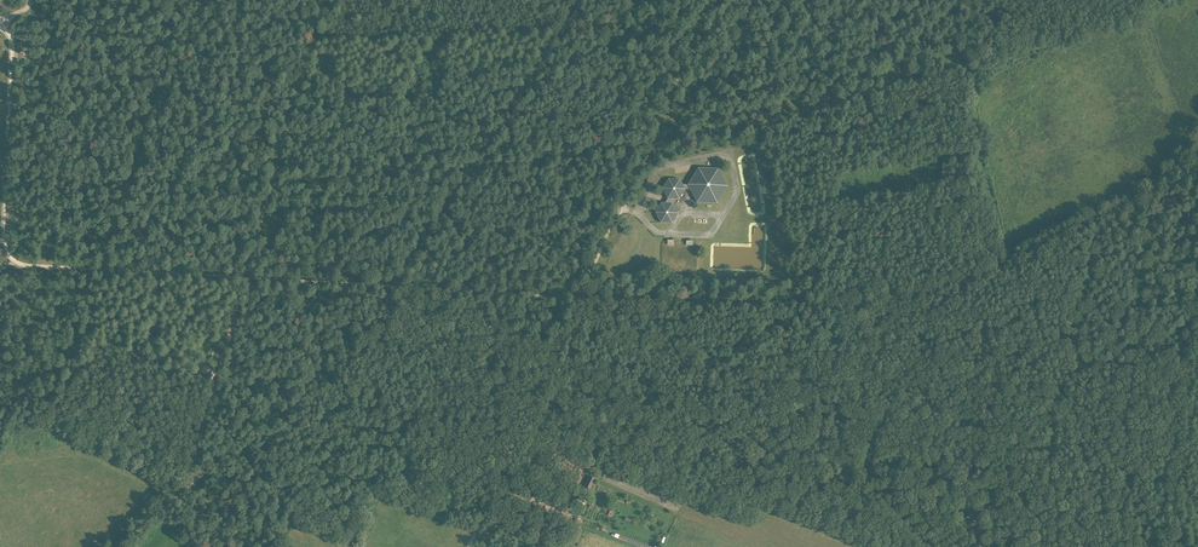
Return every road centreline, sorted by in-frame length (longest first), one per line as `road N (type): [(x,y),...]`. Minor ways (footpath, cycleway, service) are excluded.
road 1 (track): [(880,92),(777,121),(469,171),(273,181)]
road 2 (track): [(713,0),(579,298)]
road 3 (track): [(1039,530),(1097,220)]
road 4 (track): [(322,0),(245,276)]
road 5 (track): [(102,267),(175,0)]
road 6 (track): [(739,509),(521,427)]
road 7 (track): [(185,490),(245,276)]
road 8 (track): [(212,467),(371,332)]
road 9 (track): [(579,298),(521,427)]

